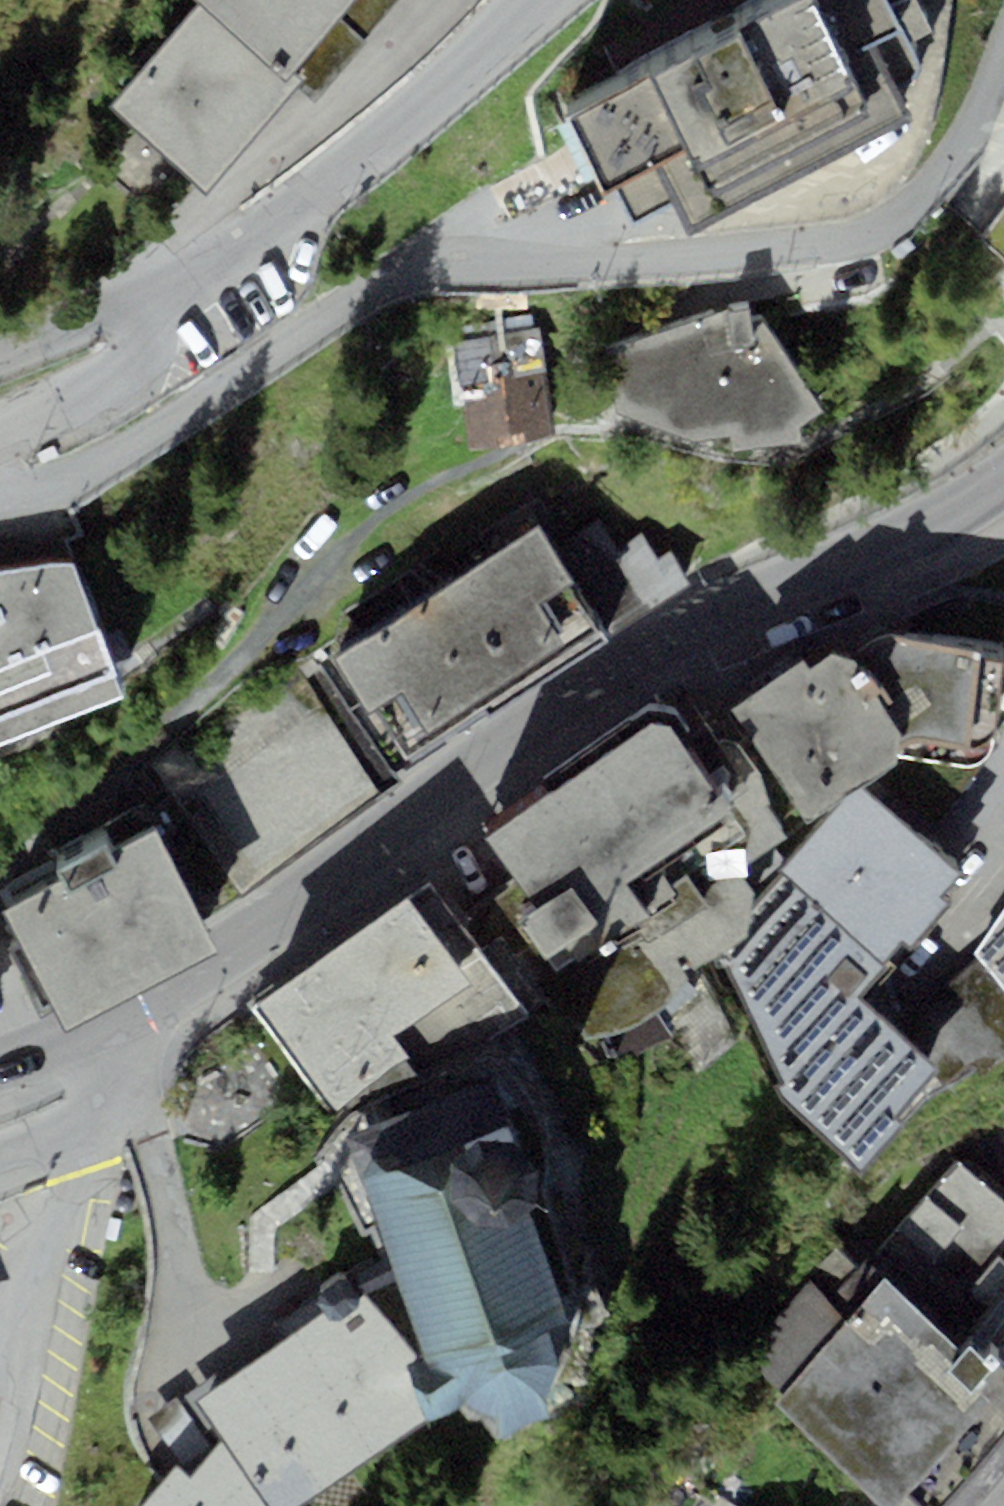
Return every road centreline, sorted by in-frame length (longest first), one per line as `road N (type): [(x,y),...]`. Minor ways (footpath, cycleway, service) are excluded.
road 1 (residential): [(0,500),(80,478),(397,271),(440,262),(564,264),(853,241),(895,224),(935,181),(990,96),(1003,51)]
road 2 (residential): [(115,1020),(226,968),(469,772),(673,644),(908,548),(1003,485)]
road 3 (residential): [(144,297),(307,188),(428,91),(510,0)]
road 4 (residential): [(0,442),(149,362),(156,330),(144,297)]
road 5 (residential): [(115,1020),(125,1075),(115,1096),(0,1153)]
road 6 (residential): [(0,353),(144,297)]
road 7 (residential): [(0,1062),(115,1020)]

